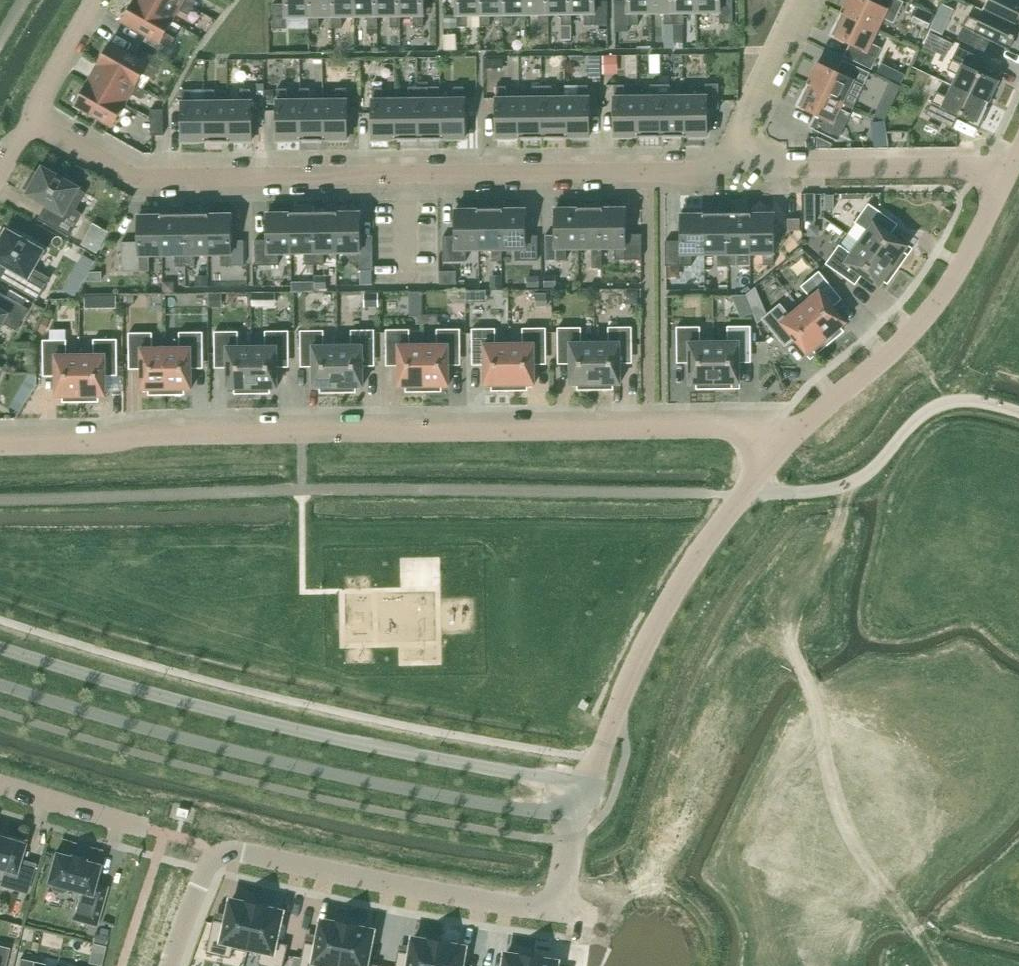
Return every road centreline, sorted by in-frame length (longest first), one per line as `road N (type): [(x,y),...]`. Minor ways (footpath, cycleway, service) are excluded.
road 1 (track): [(1018,411),(947,401),(922,415),(867,473),(814,491),(303,490),(0,499)]
road 2 (unclassified): [(0,446),(335,429),(752,427),(781,451)]
road 3 (residential): [(729,163),(696,171),(136,177),(30,119)]
road 4 (tertiary): [(585,783),(259,721),(0,647)]
road 5 (tertiary): [(0,685),(252,756),(522,810),(574,811)]
road 6 (residential): [(557,911),(228,852),(208,866),(170,965)]
road 7 (unclassified): [(585,783),(685,575),(781,451)]
road 8 (unclassified): [(781,451),(924,317),(1004,181)]
road 9 (residential): [(1004,181),(952,167),(729,163)]
road 10 (residential): [(729,163),(799,0)]
road 11 (residential): [(0,784),(140,826)]
road 12 (unclassified): [(94,0),(30,119)]

